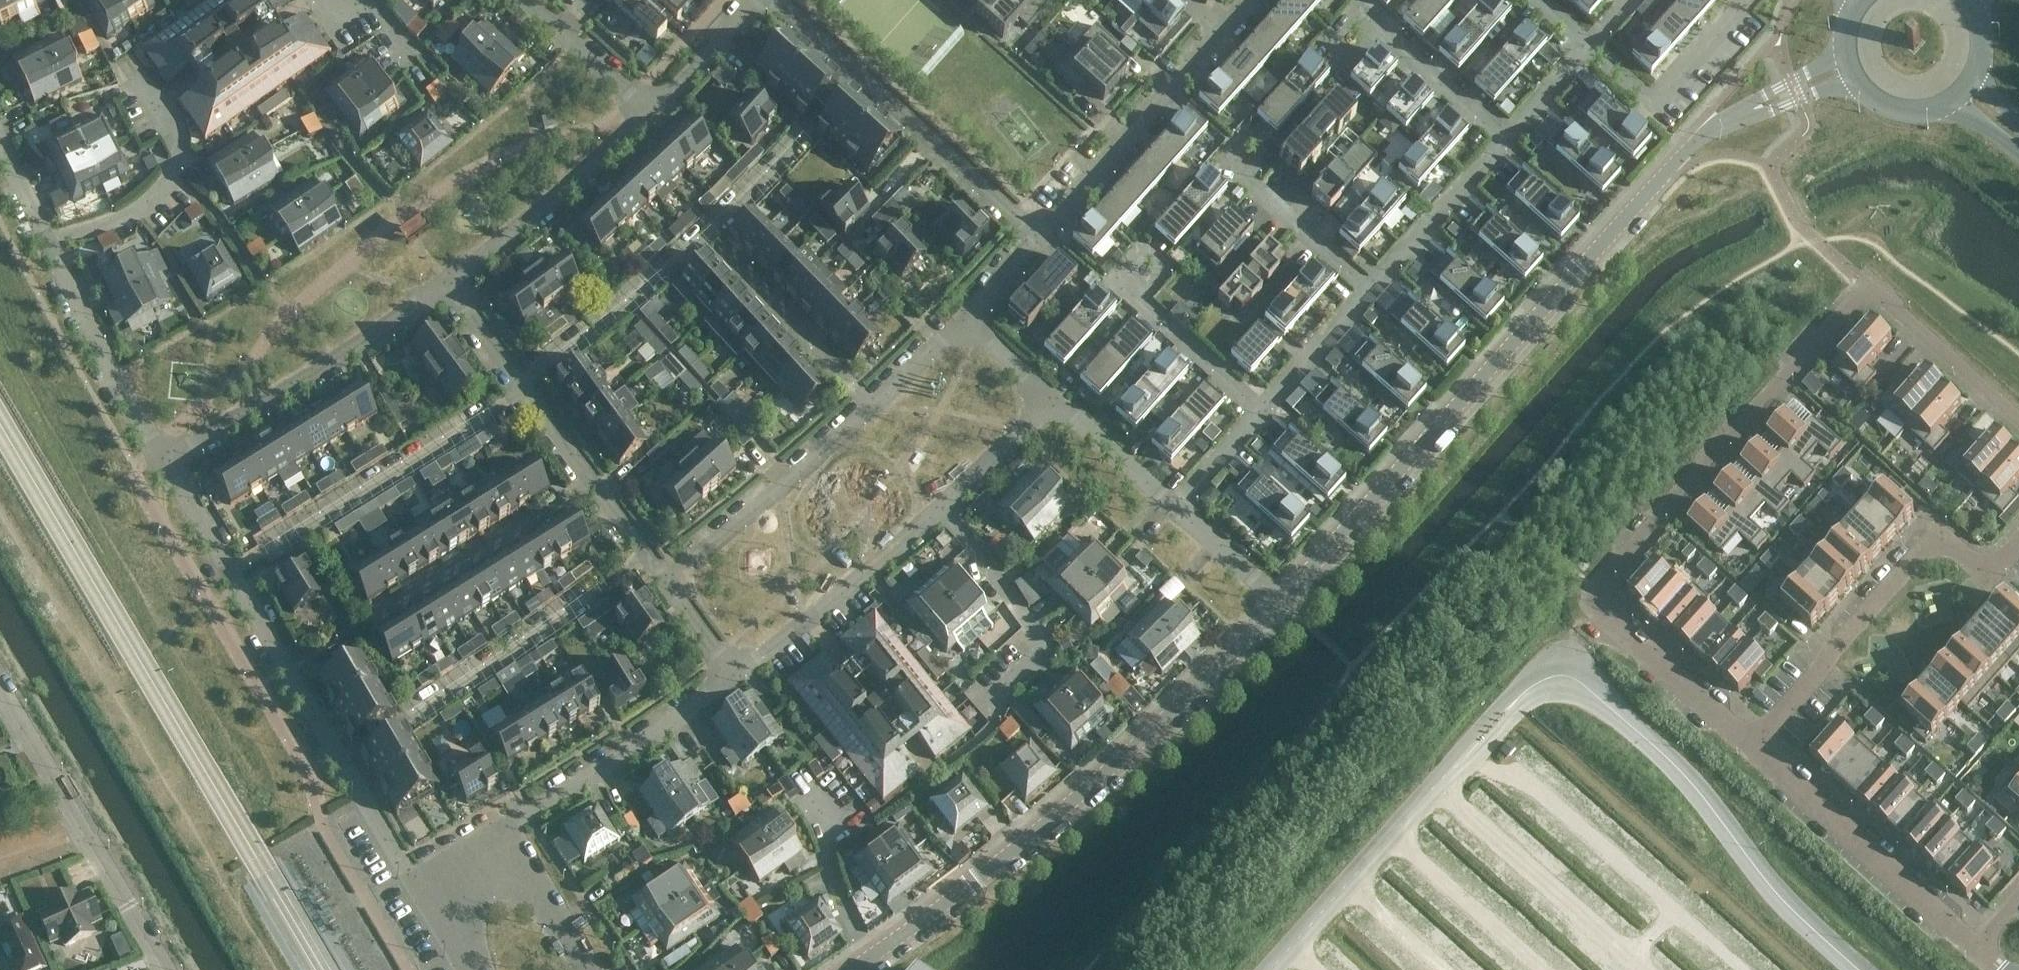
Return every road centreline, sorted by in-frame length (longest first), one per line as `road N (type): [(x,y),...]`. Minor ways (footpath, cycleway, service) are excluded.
road 1 (residential): [(1754,745),(1602,609),(1606,580),(1854,298),(1889,304),(2018,419)]
road 2 (unclassified): [(1282,605),(1673,167),(1714,130),(1852,65)]
road 3 (residential): [(870,955),(974,886),(1153,736),(1282,605)]
road 4 (residential): [(1754,745),(1929,546),(1951,542),(1986,567),(2018,539)]
road 5 (residential): [(415,883),(231,574)]
road 6 (residential): [(231,574),(524,387)]
road 7 (residential): [(451,285),(166,465)]
road 8 (residential): [(168,969),(0,684)]
road 9 (residential): [(1974,947),(1754,745)]
road 10 (residential): [(649,556),(410,714)]
road 11 (residential): [(1228,37),(1044,243)]
road 12 (residential): [(505,826),(738,678)]
road 13 (residential): [(669,584),(870,407)]
road 14 (residential): [(655,113),(451,285)]
road 15 (residential): [(738,678),(943,510)]
road 16 (residential): [(943,510),(1052,653),(989,703)]
road 17 (residential): [(595,483),(377,615)]
road 18 (residential): [(1044,243),(857,72)]
road 19 (residential): [(166,465),(53,245)]
road 20 (residential): [(53,245),(124,218),(152,201),(174,172),(178,134),(147,82)]
road 21 (residential): [(706,239),(870,407)]
road 22 (residential): [(524,387),(706,239)]
road 23 (residential): [(706,239),(857,72)]
road 24 (residential): [(1592,45),(1652,102),(1743,0)]
road 25 (residential): [(1506,139),(1368,290)]
road 26 (residential): [(1258,411),(1120,283)]
road 27 (residential): [(1506,139),(1365,17)]
road 28 (unknown): [(160,103),(309,0)]
road 29 (residential): [(655,113),(524,0)]
road 30 (residential): [(1368,290),(1244,175)]
road 31 (residential): [(505,826),(588,969)]
road 32 (residential): [(870,955),(809,803)]
road 33 (residential): [(1368,290),(1258,411)]
road 34 (residential): [(1173,503),(1049,402)]
road 35 (residential): [(763,0),(655,113)]
road 36 (residential): [(943,510),(1049,402)]
road 37 (residential): [(1282,605),(1173,503)]
road 38 (tertiary): [(1852,65),(1874,97),(1911,111),(1964,90)]
road 39 (residential): [(870,407),(967,322)]
road 40 (residential): [(1592,45),(1506,139)]
road 41 (residential): [(231,574),(166,465)]
road 42 (residential): [(524,387),(451,285)]
road 43 (residential): [(1258,411),(1173,503)]

